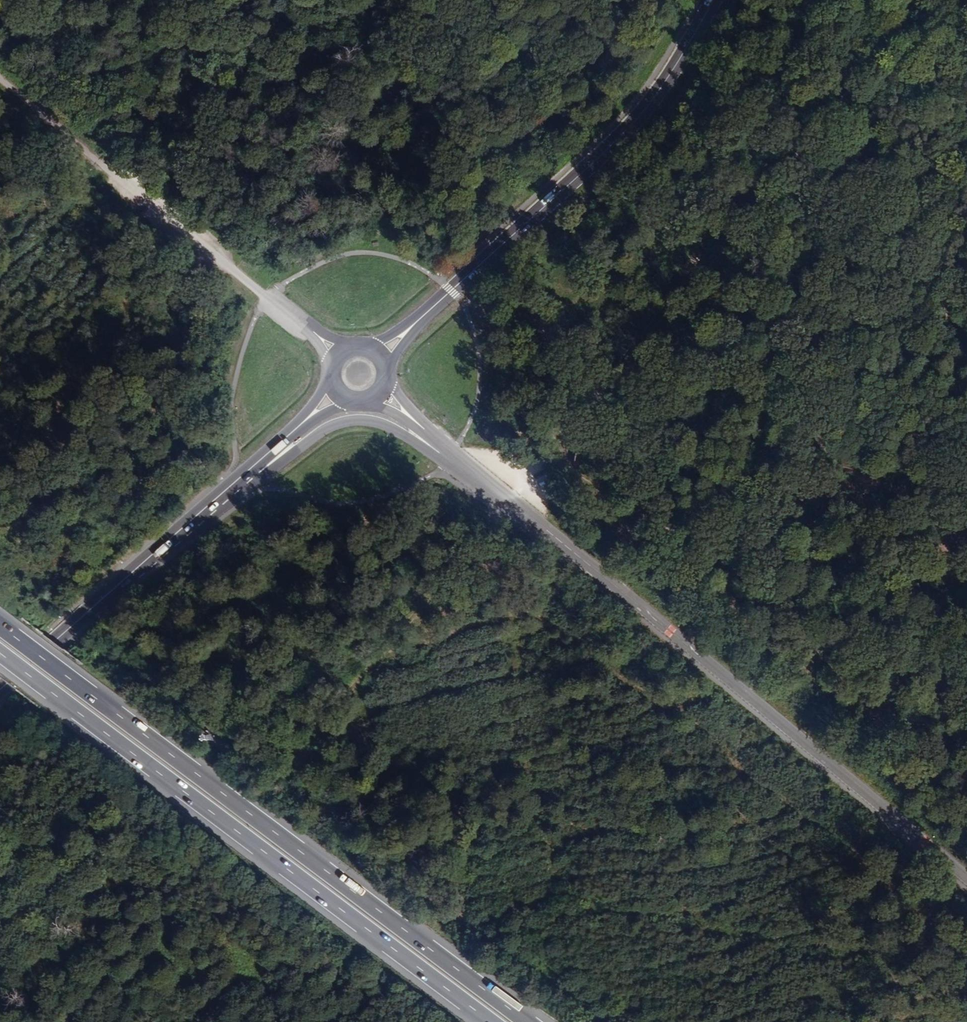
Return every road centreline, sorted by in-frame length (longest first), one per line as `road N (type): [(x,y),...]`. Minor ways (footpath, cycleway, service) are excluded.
road 1 (tertiary): [(966,875),(451,457)]
road 2 (motorway): [(527,1021),(0,627)]
road 3 (motorway): [(0,653),(491,1021)]
road 4 (primary): [(714,0),(642,114),(413,326)]
road 5 (tertiary): [(204,510),(234,500),(341,421),(380,423),(451,457)]
road 6 (primary): [(0,691),(204,510)]
road 7 (track): [(195,242),(0,81)]
road 8 (unclassified): [(319,336),(195,242)]
road 9 (primary): [(204,510),(314,414)]

